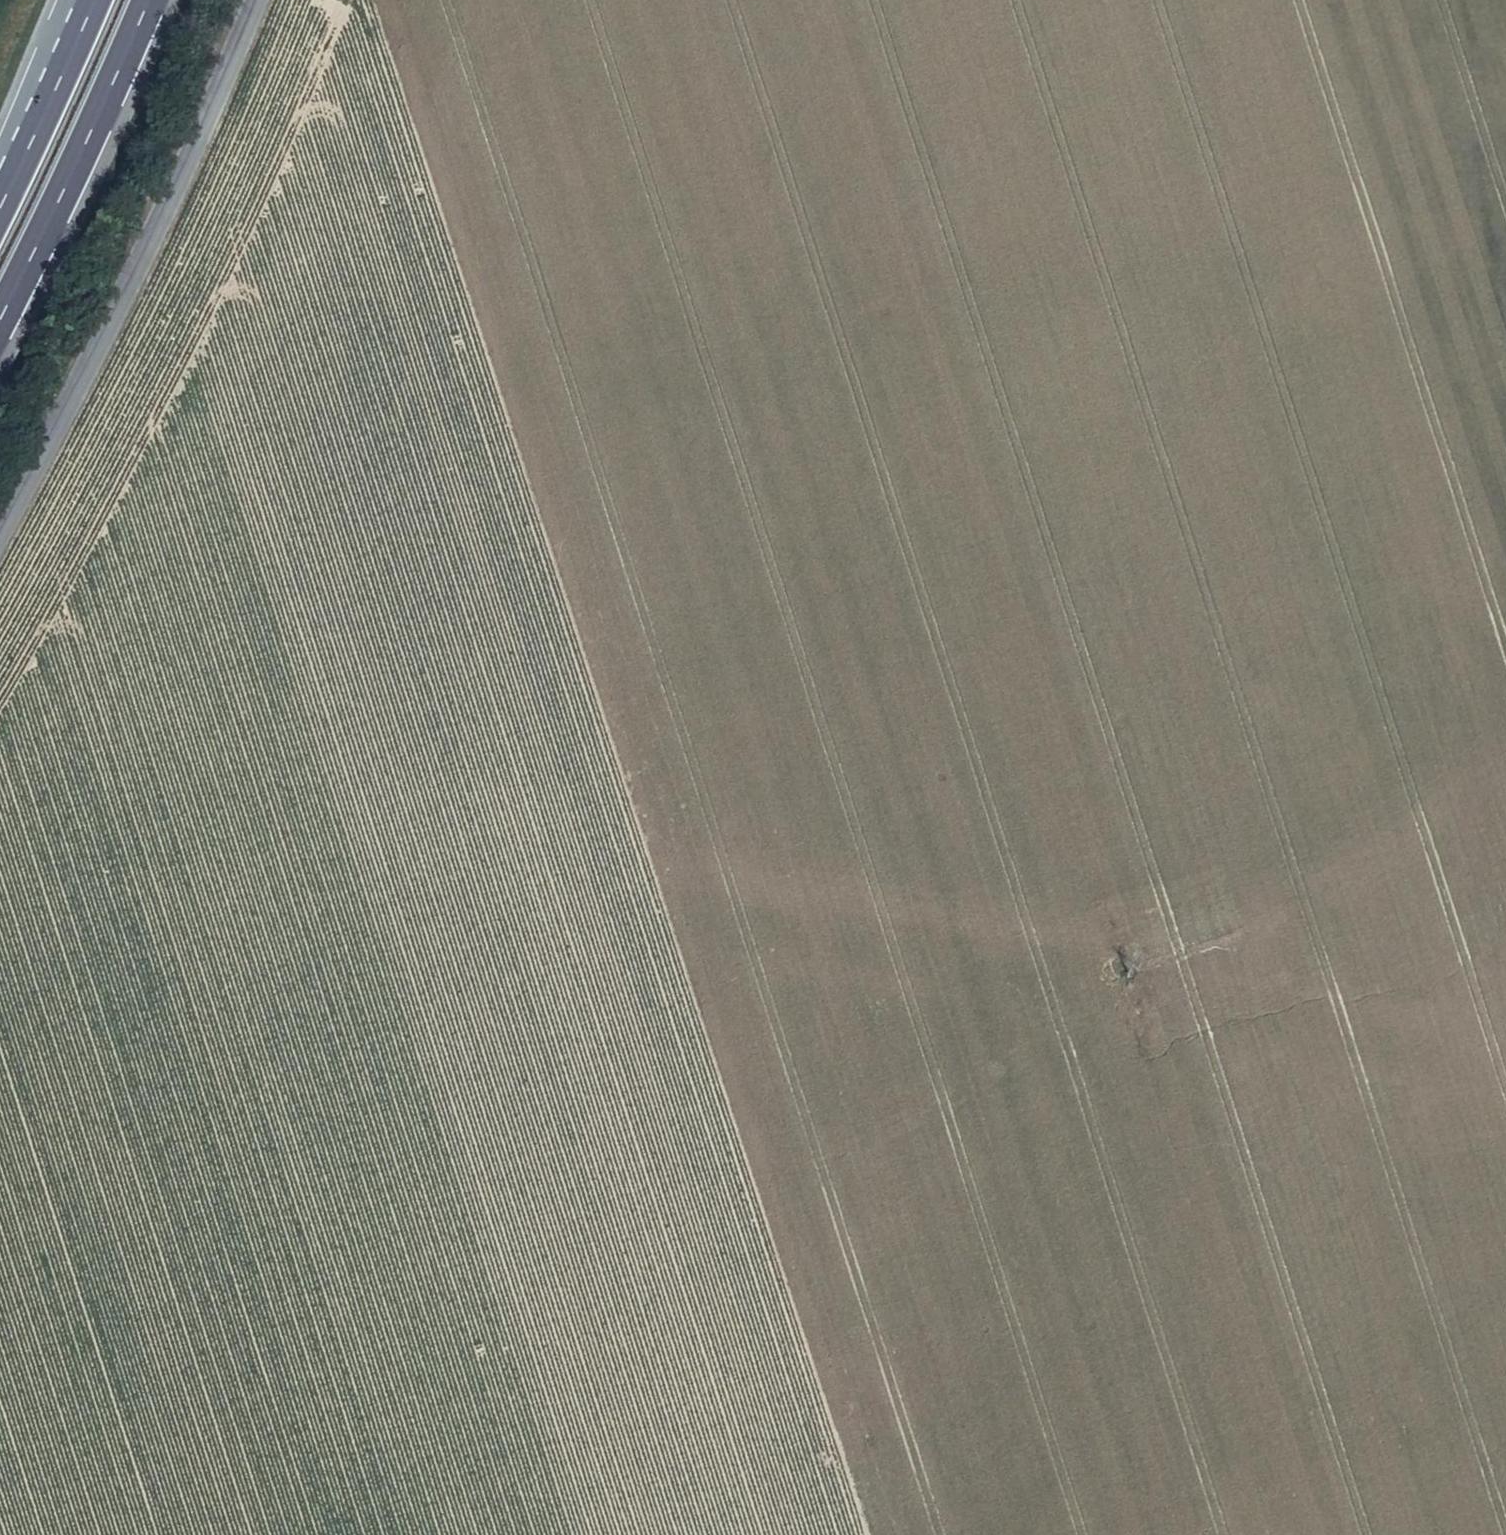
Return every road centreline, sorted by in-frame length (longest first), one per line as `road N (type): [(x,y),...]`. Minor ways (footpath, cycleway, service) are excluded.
road 1 (tertiary): [(0,529),(132,269),(253,0)]
road 2 (trunk): [(0,319),(148,0)]
road 3 (trunk): [(84,0),(0,198)]

